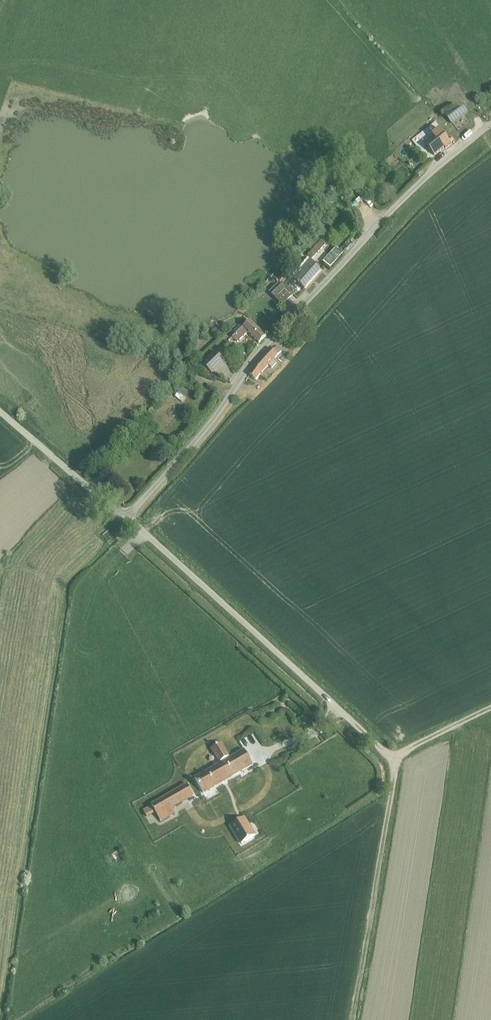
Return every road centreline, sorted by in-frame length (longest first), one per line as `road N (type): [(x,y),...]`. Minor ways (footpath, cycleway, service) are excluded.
road 1 (unclassified): [(127,518),(278,333),(389,214),(490,126)]
road 2 (unclassified): [(127,518),(378,744),(395,771)]
road 3 (track): [(395,771),(352,1019)]
road 4 (unclassified): [(0,410),(127,518)]

